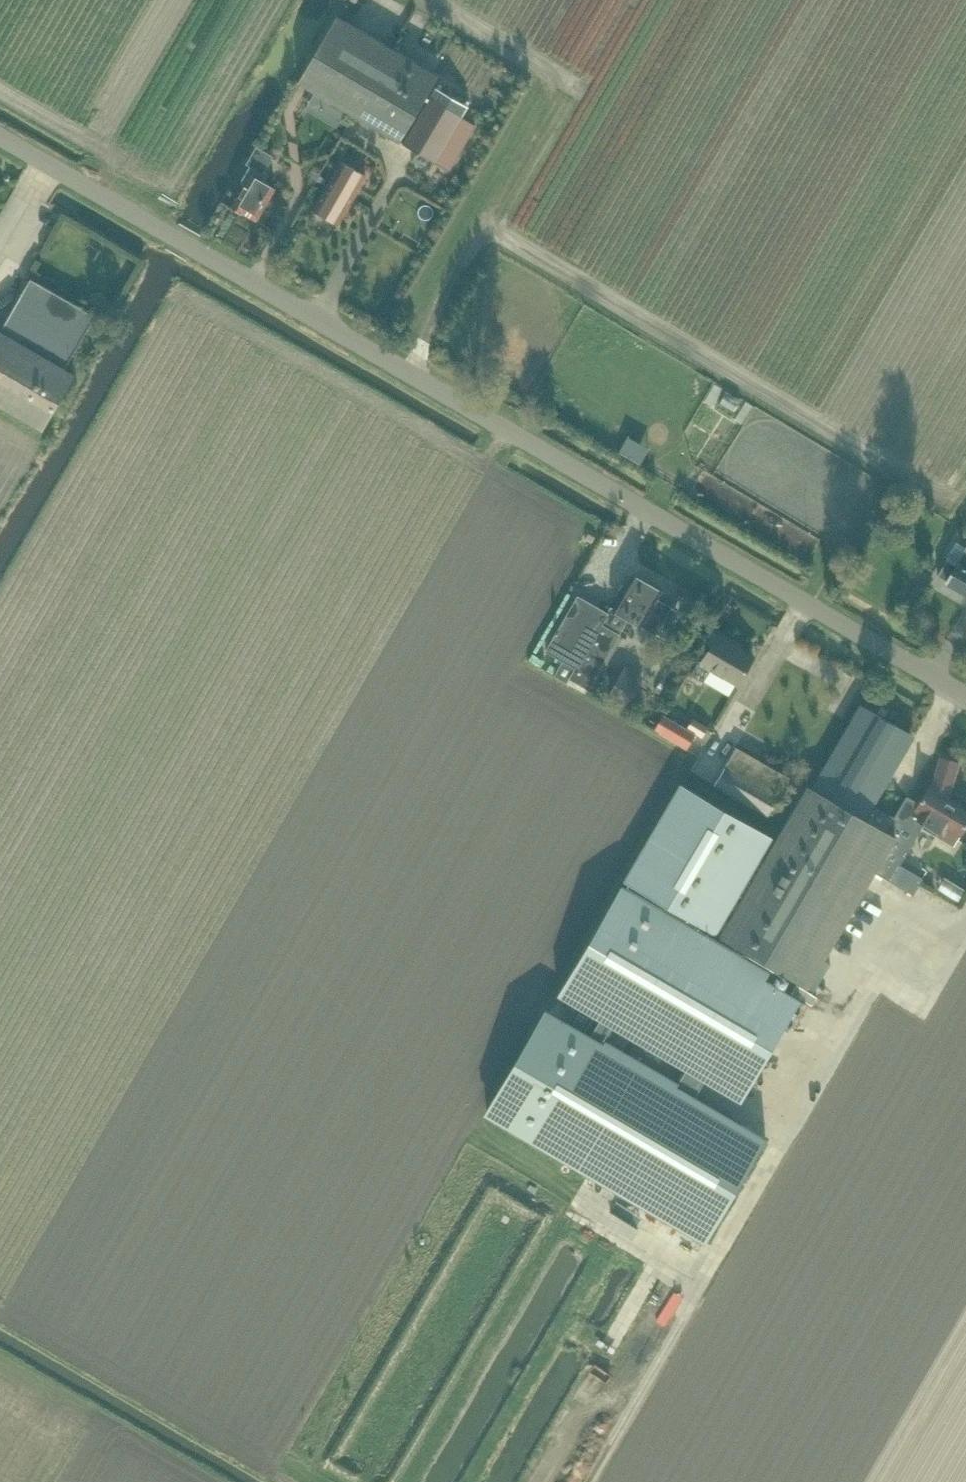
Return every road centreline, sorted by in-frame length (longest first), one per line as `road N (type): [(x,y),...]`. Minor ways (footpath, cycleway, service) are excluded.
road 1 (unclassified): [(965,696),(0,136)]

